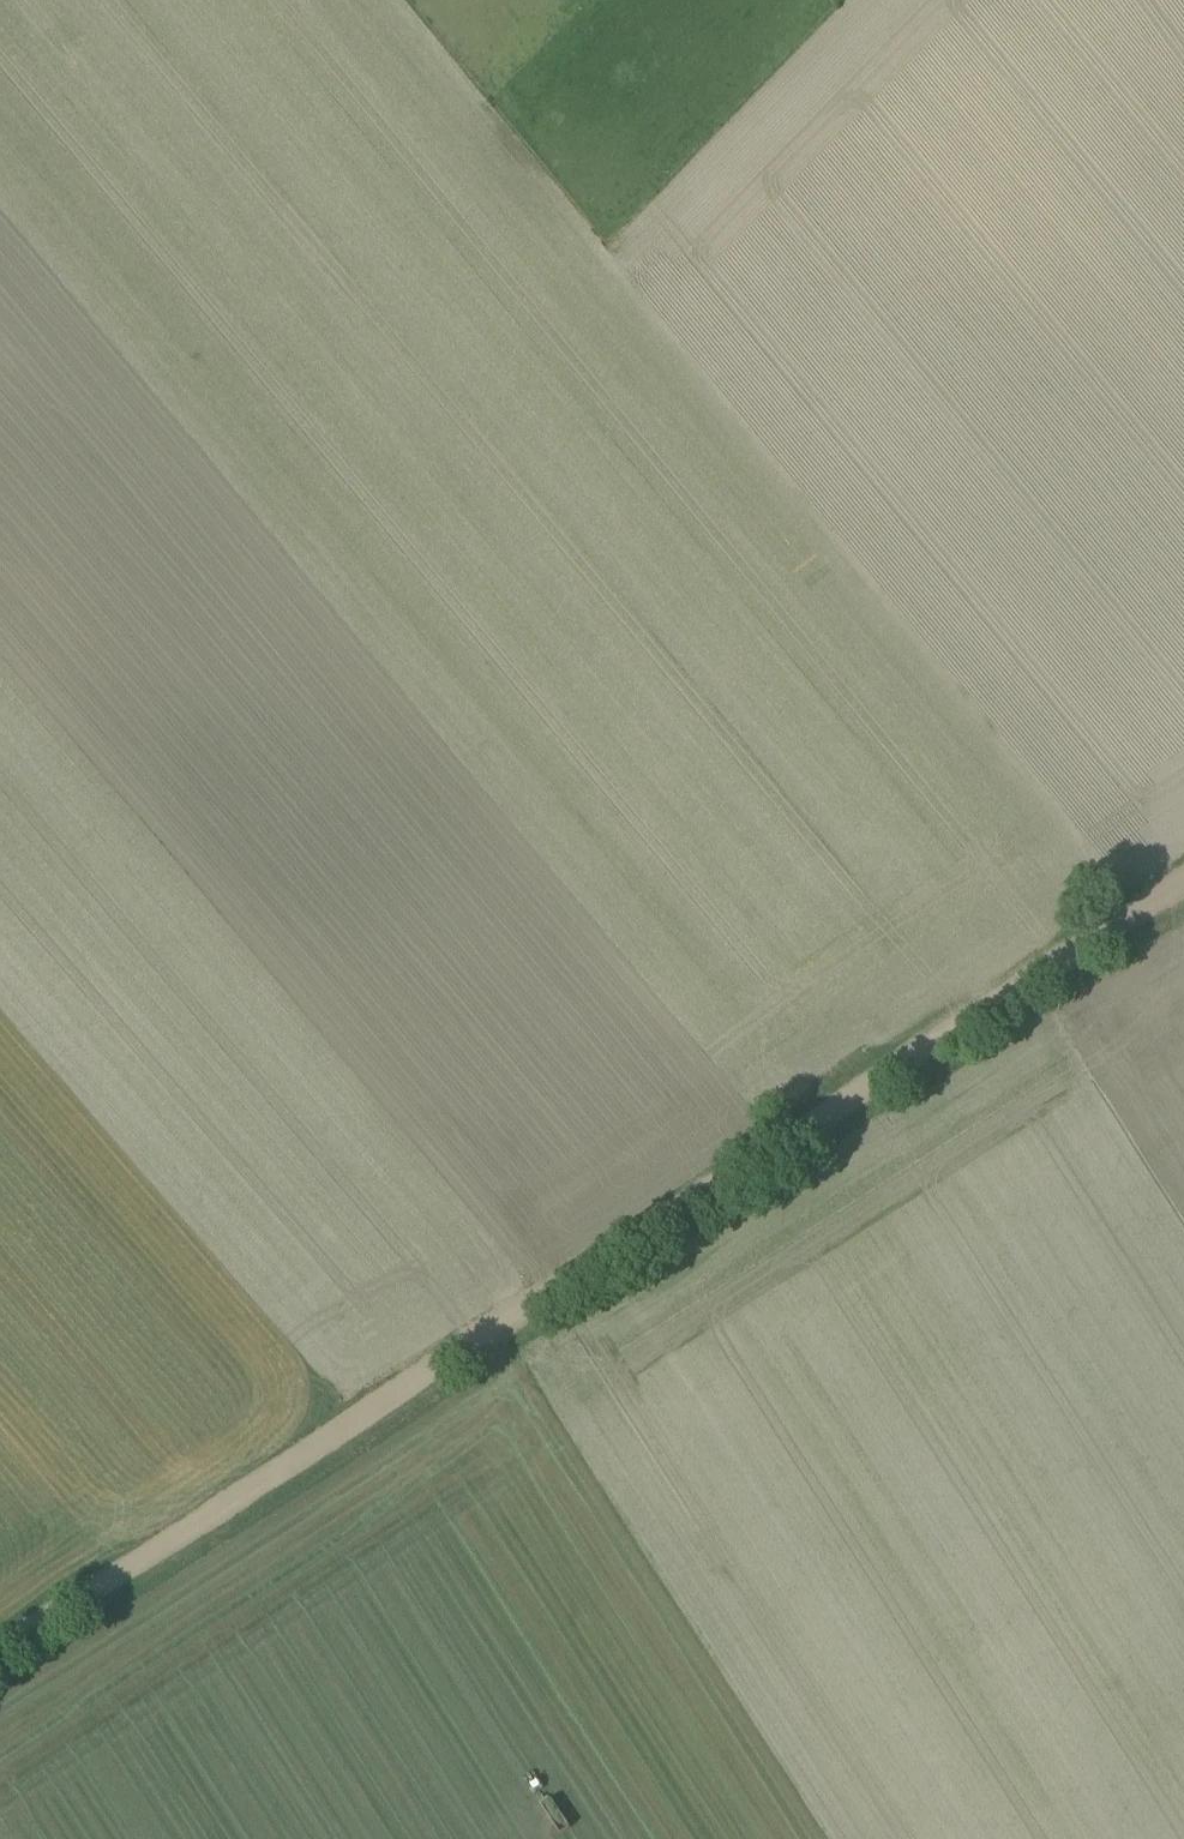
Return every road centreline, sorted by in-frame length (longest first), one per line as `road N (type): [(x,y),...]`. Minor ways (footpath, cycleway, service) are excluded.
road 1 (track): [(1183,882),(0,1653)]

